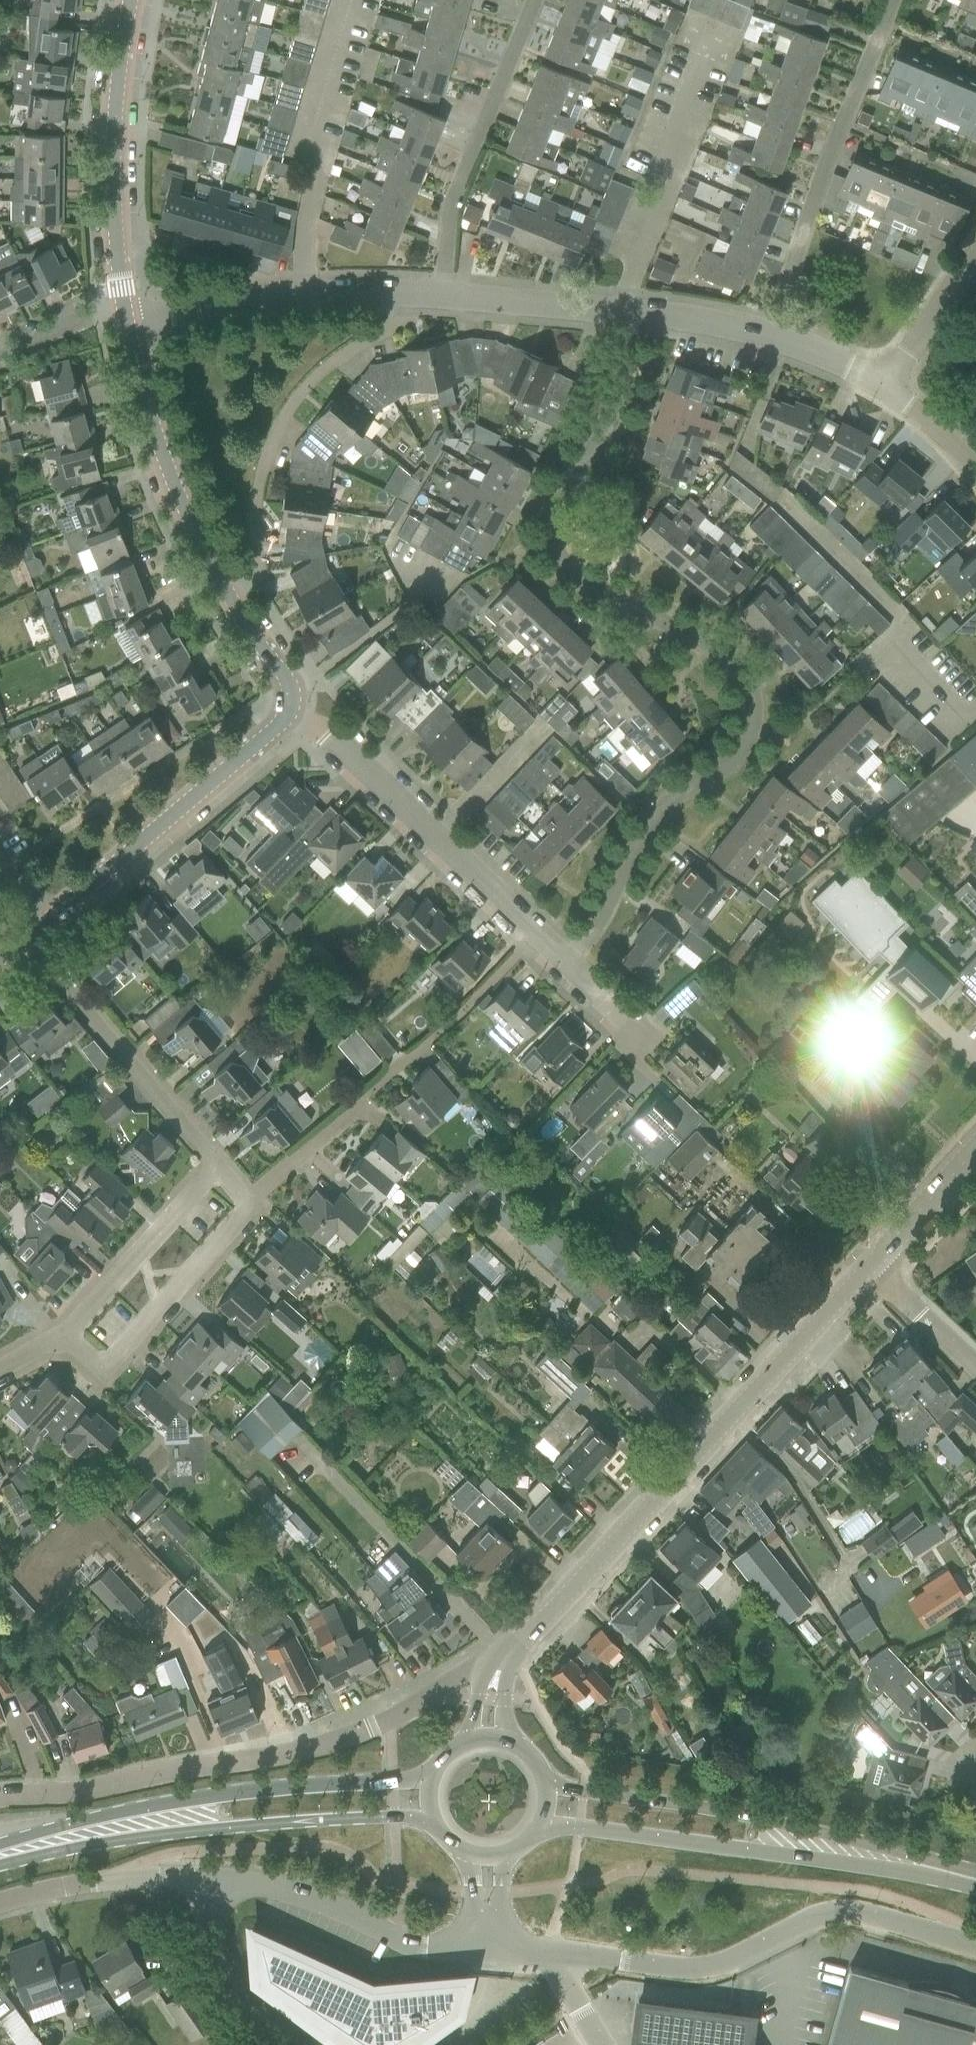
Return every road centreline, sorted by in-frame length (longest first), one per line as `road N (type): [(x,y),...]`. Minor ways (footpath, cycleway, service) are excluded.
road 1 (residential): [(568,964),(595,930),(651,821),(750,750),(761,719),(758,683),(722,643),(560,550),(554,515),(562,484),(609,443),(629,403),(637,310)]
road 2 (tertiary): [(506,1654),(873,1267)]
road 3 (residential): [(0,1799),(324,1743),(389,1721),(506,1654)]
road 4 (unclassified): [(546,1951),(710,1967),(803,1920),(842,1911),(975,1944)]
road 5 (secondary): [(434,1778),(173,1803),(68,1824),(0,1850)]
road 6 (secondary): [(0,1857),(277,1822),(436,1821)]
road 7 (secondary): [(975,1880),(724,1813),(548,1787)]
road 8 (secondary): [(542,1824),(975,1886)]
road 9 (tertiary): [(291,704),(290,687),(211,558),(153,406),(130,308)]
road 10 (residential): [(568,964),(329,731),(291,704)]
road 11 (tertiary): [(38,928),(281,723),(291,704)]
road 12 (residential): [(130,308),(306,291),(441,293)]
road 13 (residential): [(441,293),(461,195),(539,0)]
road 14 (tertiary): [(130,308),(118,205),(131,0)]
road 15 (residential): [(220,1162),(38,928)]
road 16 (unclassified): [(487,1948),(415,1948),(299,1894),(213,1879)]
road 17 (residential): [(74,1327),(102,1363),(254,1202)]
road 18 (residential): [(74,1327),(220,1162)]
road 19 (residential): [(781,336),(809,220),(843,127)]
road 20 (unclassified): [(213,1879),(99,1880),(0,1903)]
road 21 (residential): [(441,293),(637,310)]
road 22 (unclassified): [(267,2044),(219,1967),(210,1928),(213,1879)]
road 23 (tertiary): [(873,1267),(975,1151)]
road 24 (residential): [(254,1202),(363,1101)]
road 25 (residential): [(637,310),(781,336)]
road 26 (residential): [(975,181),(843,127)]
road 27 (residential): [(899,389),(975,273)]
road 28 (residential): [(975,1359),(873,1267)]
road 29 (residential): [(0,347),(92,312),(130,308)]
road 30 (residential): [(781,336),(899,389)]

